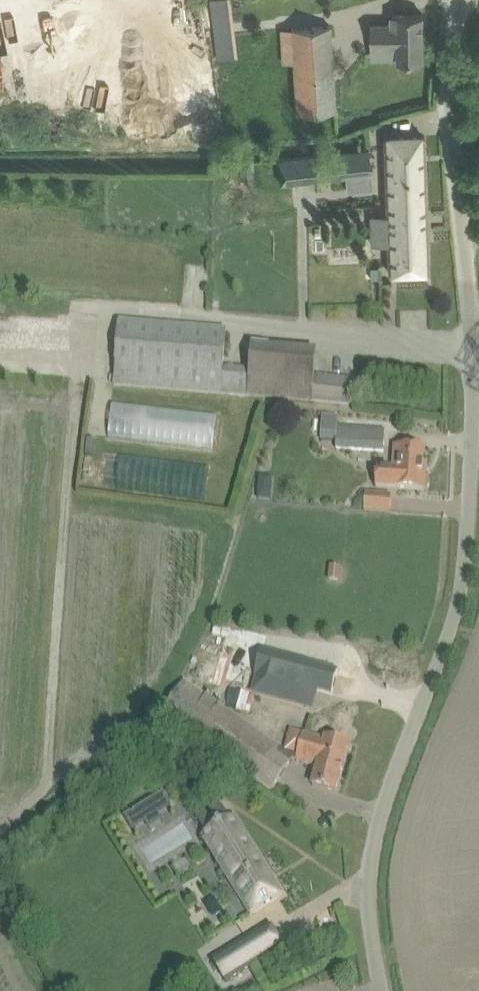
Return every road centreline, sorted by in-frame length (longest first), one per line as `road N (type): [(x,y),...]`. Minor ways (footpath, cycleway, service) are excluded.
road 1 (unclassified): [(376,990),(368,956),(371,867),(449,622),(466,533),(472,385),(444,79),(457,0)]

